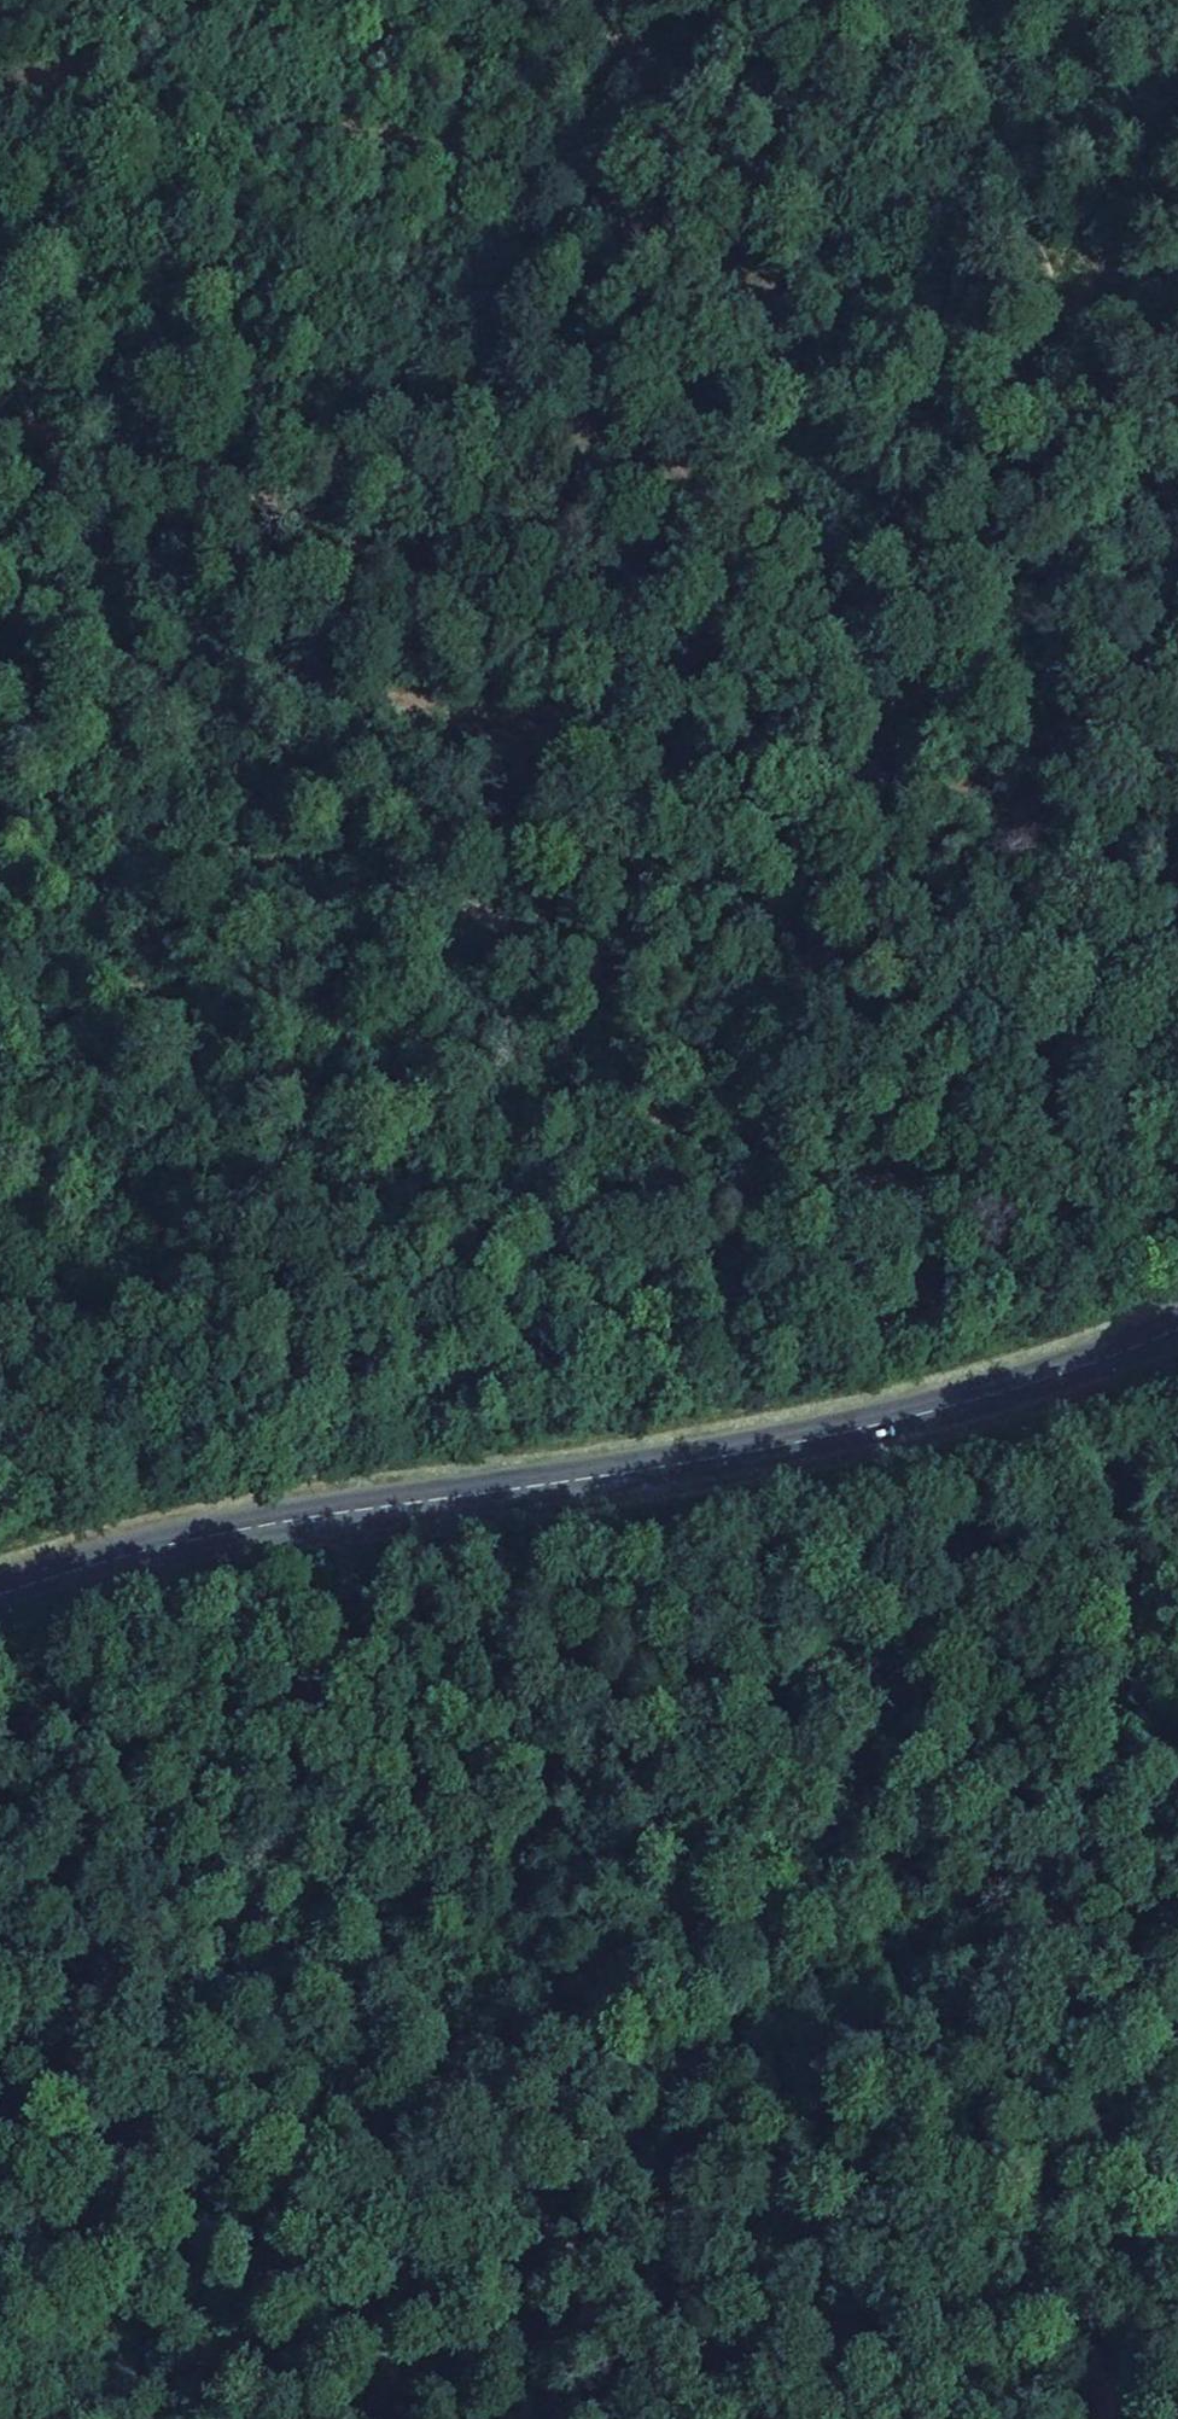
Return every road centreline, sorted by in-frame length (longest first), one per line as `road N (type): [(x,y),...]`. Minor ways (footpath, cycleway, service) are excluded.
road 1 (secondary): [(0,1594),(157,1545),(274,1522),(732,1454),(959,1405),(1177,1325)]
road 2 (track): [(1086,2418),(1177,2084)]

